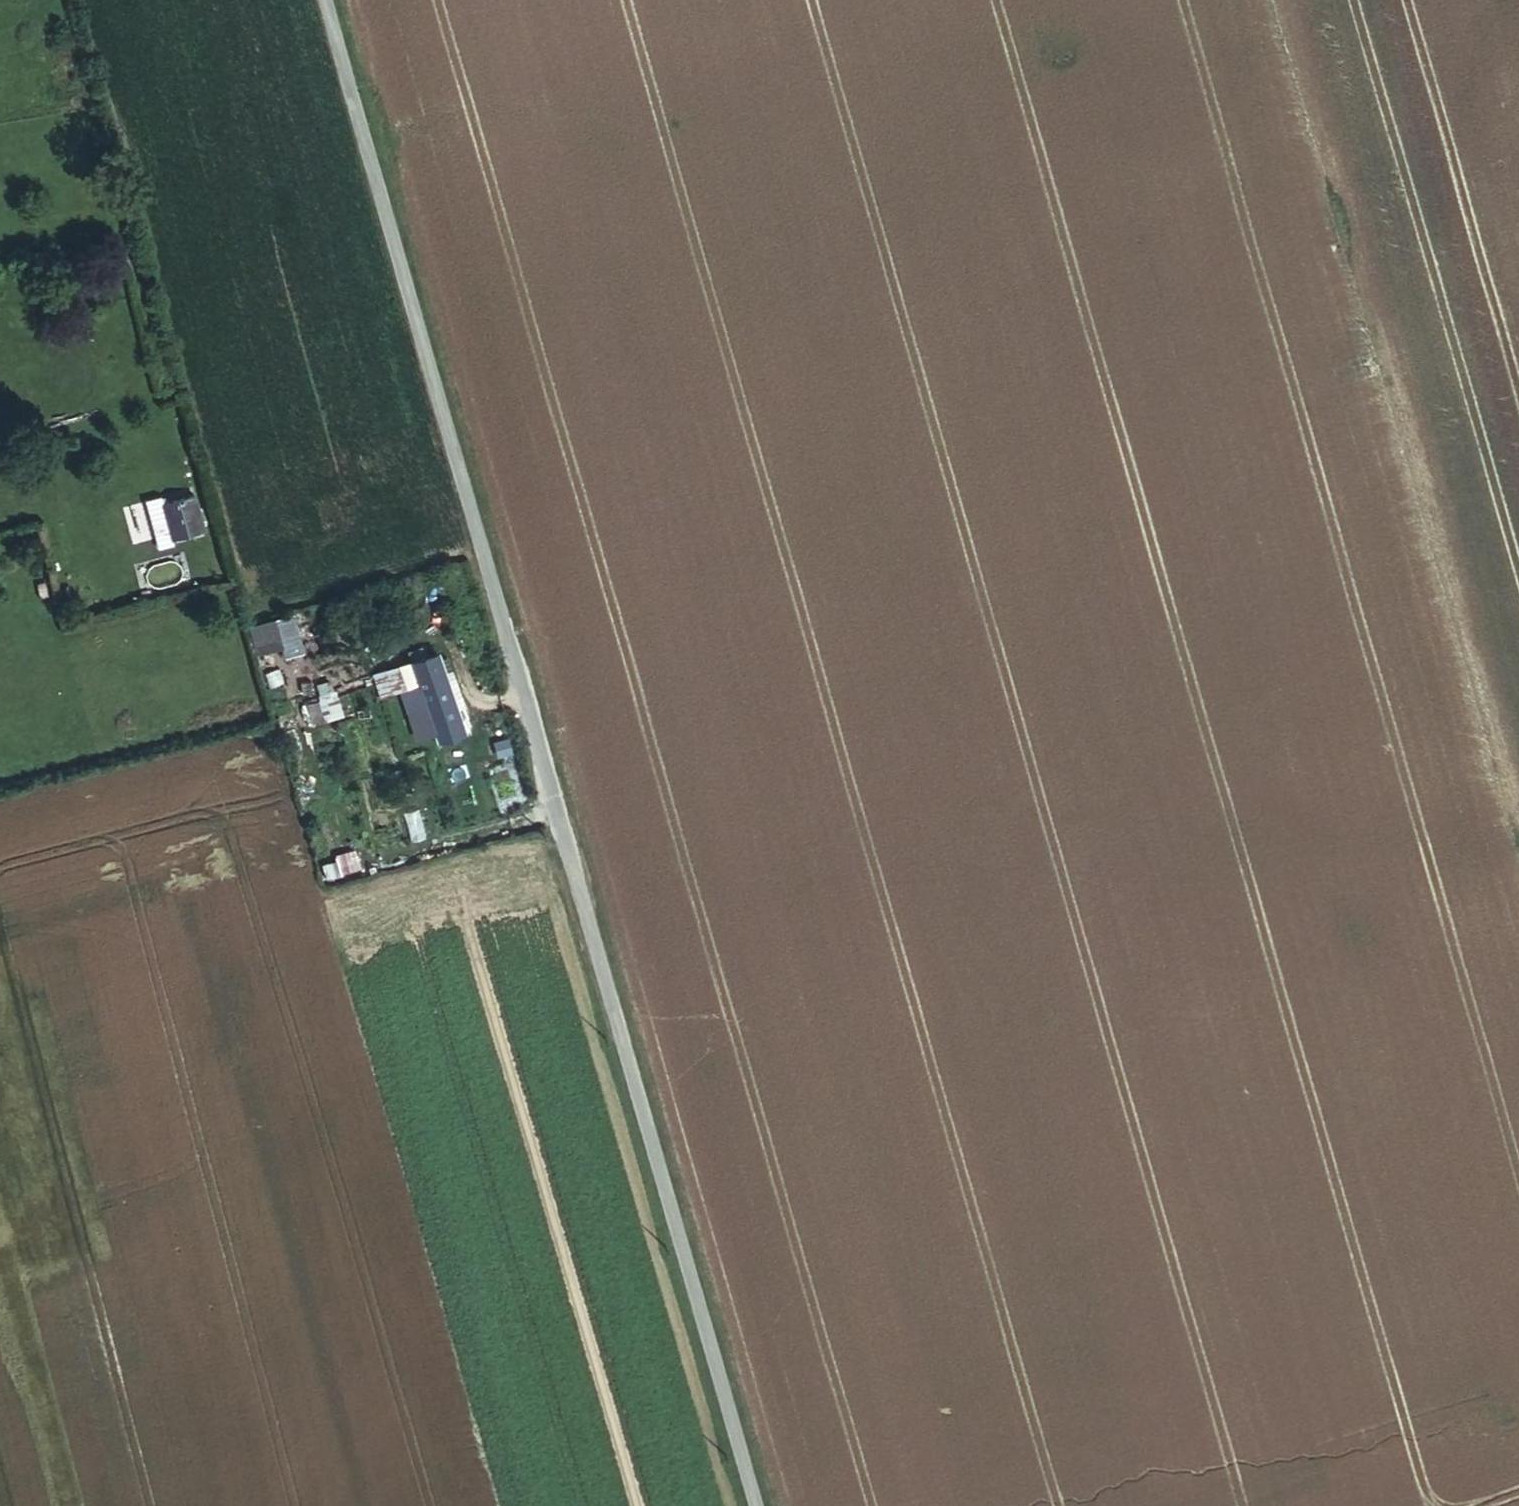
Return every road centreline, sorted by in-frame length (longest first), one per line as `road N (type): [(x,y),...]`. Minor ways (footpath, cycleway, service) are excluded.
road 1 (unclassified): [(323,0),(606,1000),(764,1505)]

